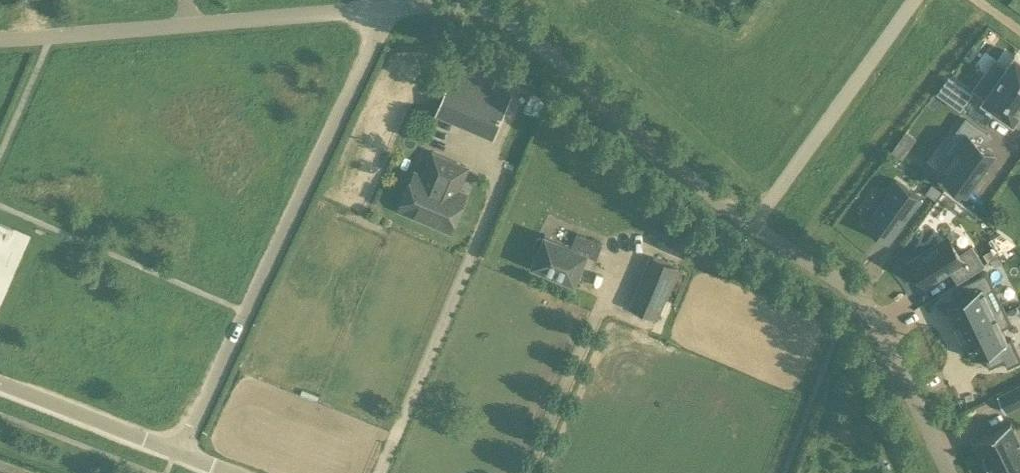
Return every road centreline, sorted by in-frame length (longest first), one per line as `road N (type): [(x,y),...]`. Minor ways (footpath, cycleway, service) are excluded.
road 1 (residential): [(952,472),(878,323),(846,286),(734,216),(505,19),(462,6),(377,11)]
road 2 (residential): [(180,454),(376,42),(377,11)]
road 3 (residential): [(377,11),(0,39)]
road 4 (unclassified): [(180,454),(0,383)]

